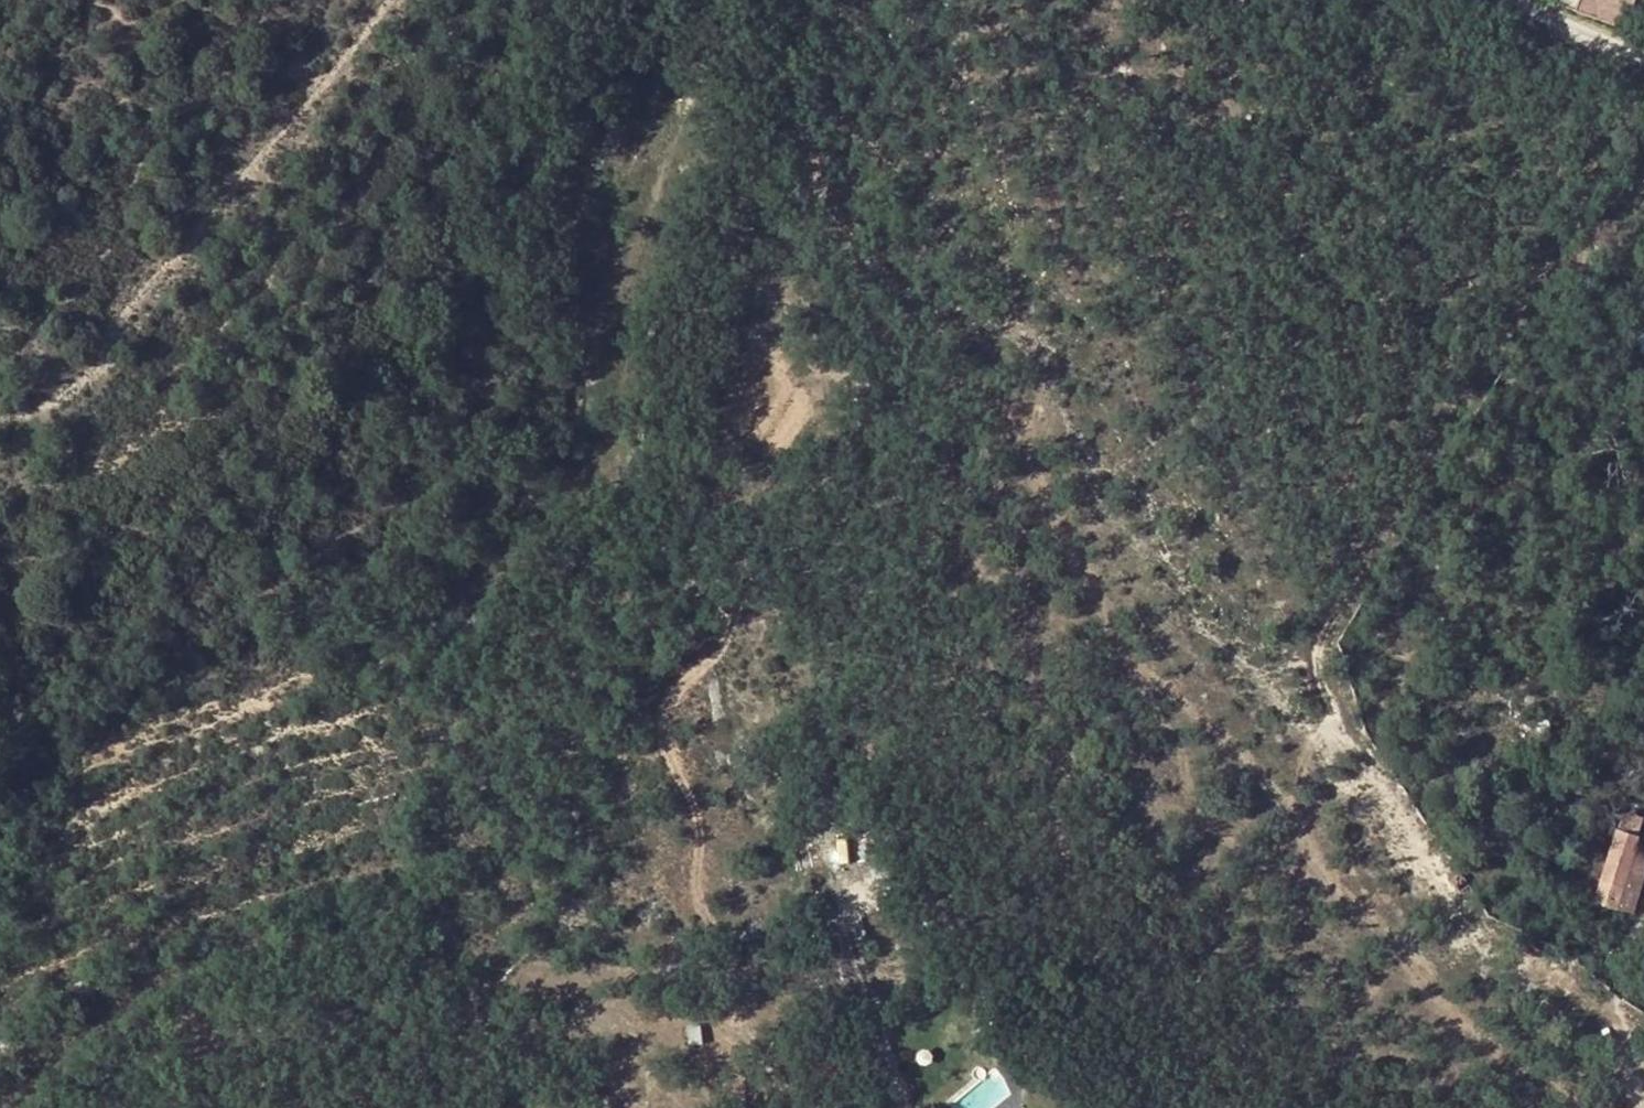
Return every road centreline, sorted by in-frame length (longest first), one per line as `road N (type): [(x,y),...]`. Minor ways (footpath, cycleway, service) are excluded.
road 1 (track): [(0,409),(43,410),(116,339),(133,279),(382,0)]
road 2 (residential): [(1523,0),(1577,32),(1643,52)]

